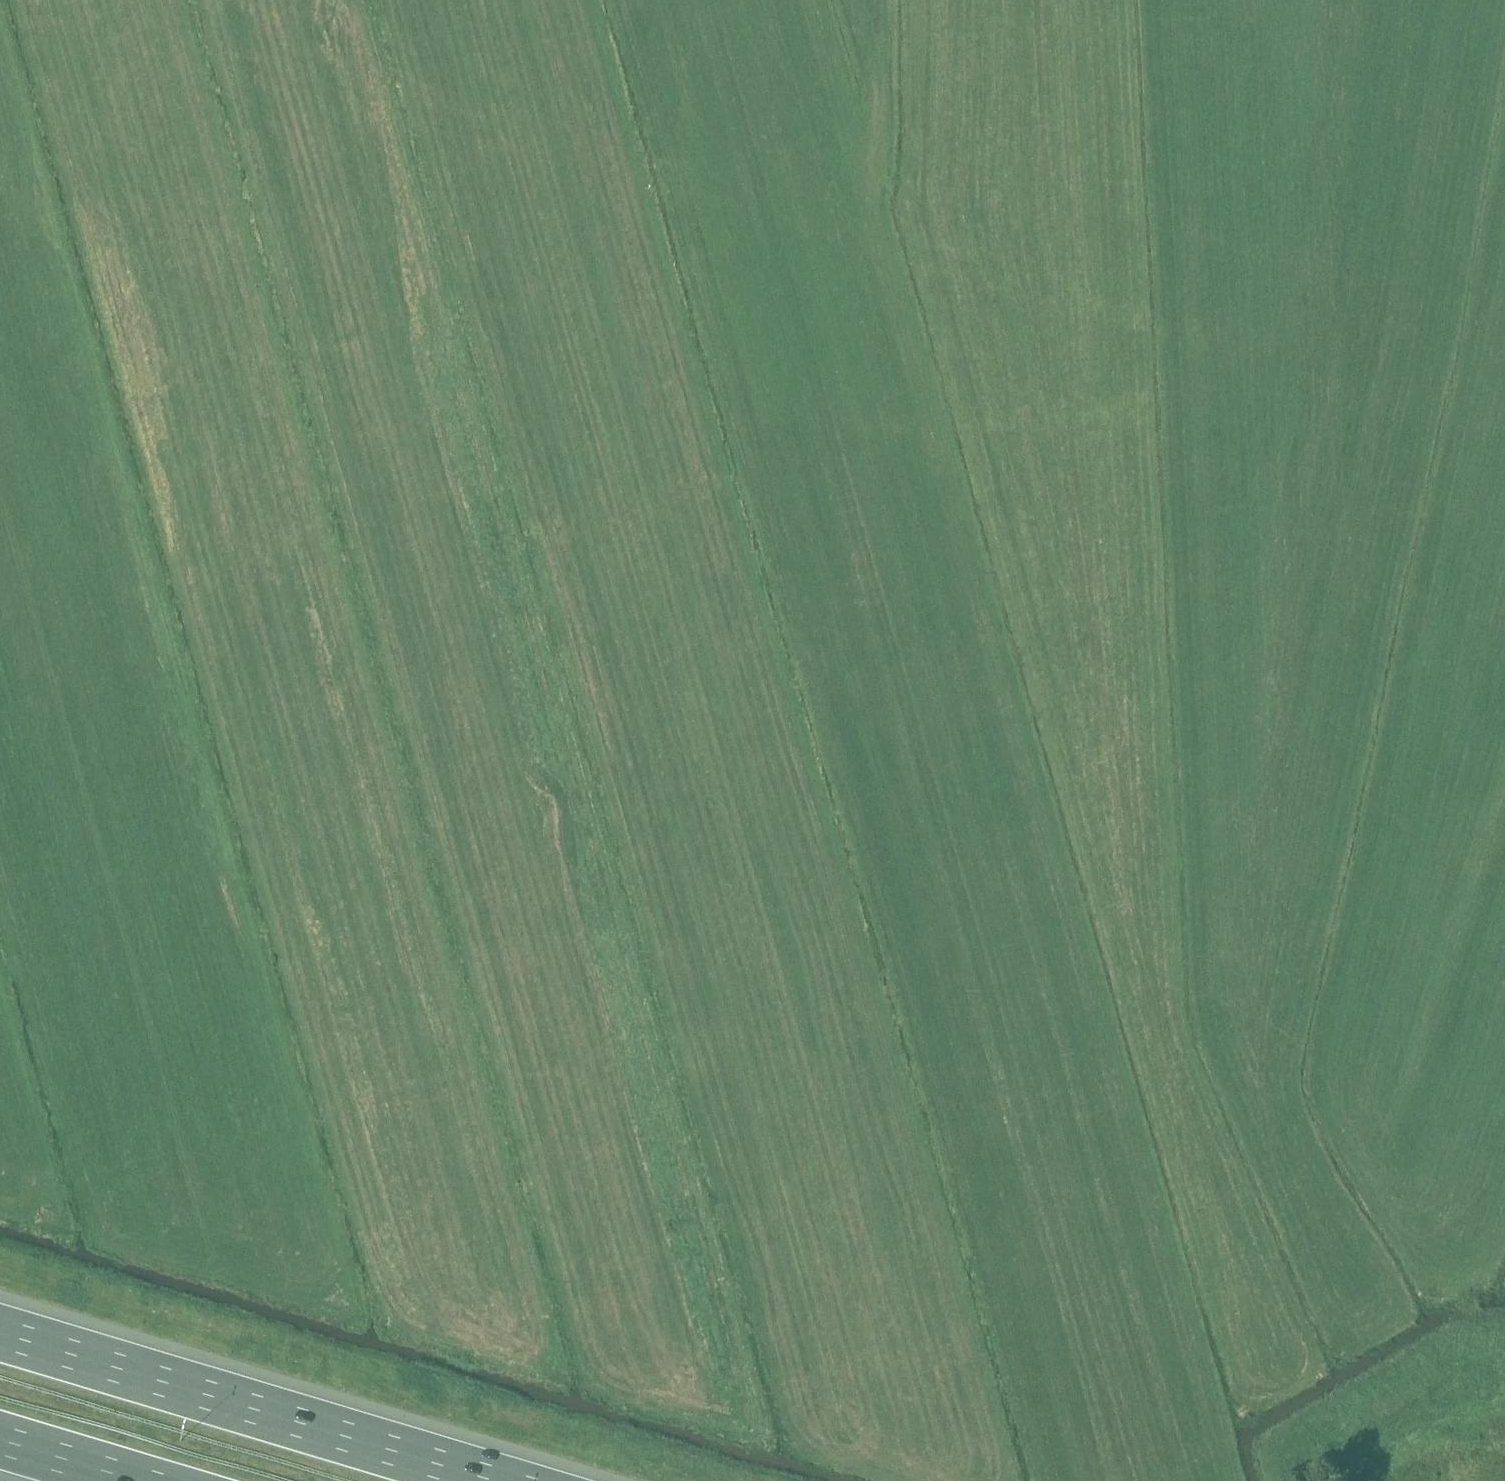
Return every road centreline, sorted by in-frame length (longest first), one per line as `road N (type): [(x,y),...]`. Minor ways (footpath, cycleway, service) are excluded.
road 1 (motorway): [(490,1480),(0,1335)]
road 2 (track): [(1504,1355),(1326,1459),(1323,1480)]
road 3 (motorway): [(0,1440),(137,1480)]

